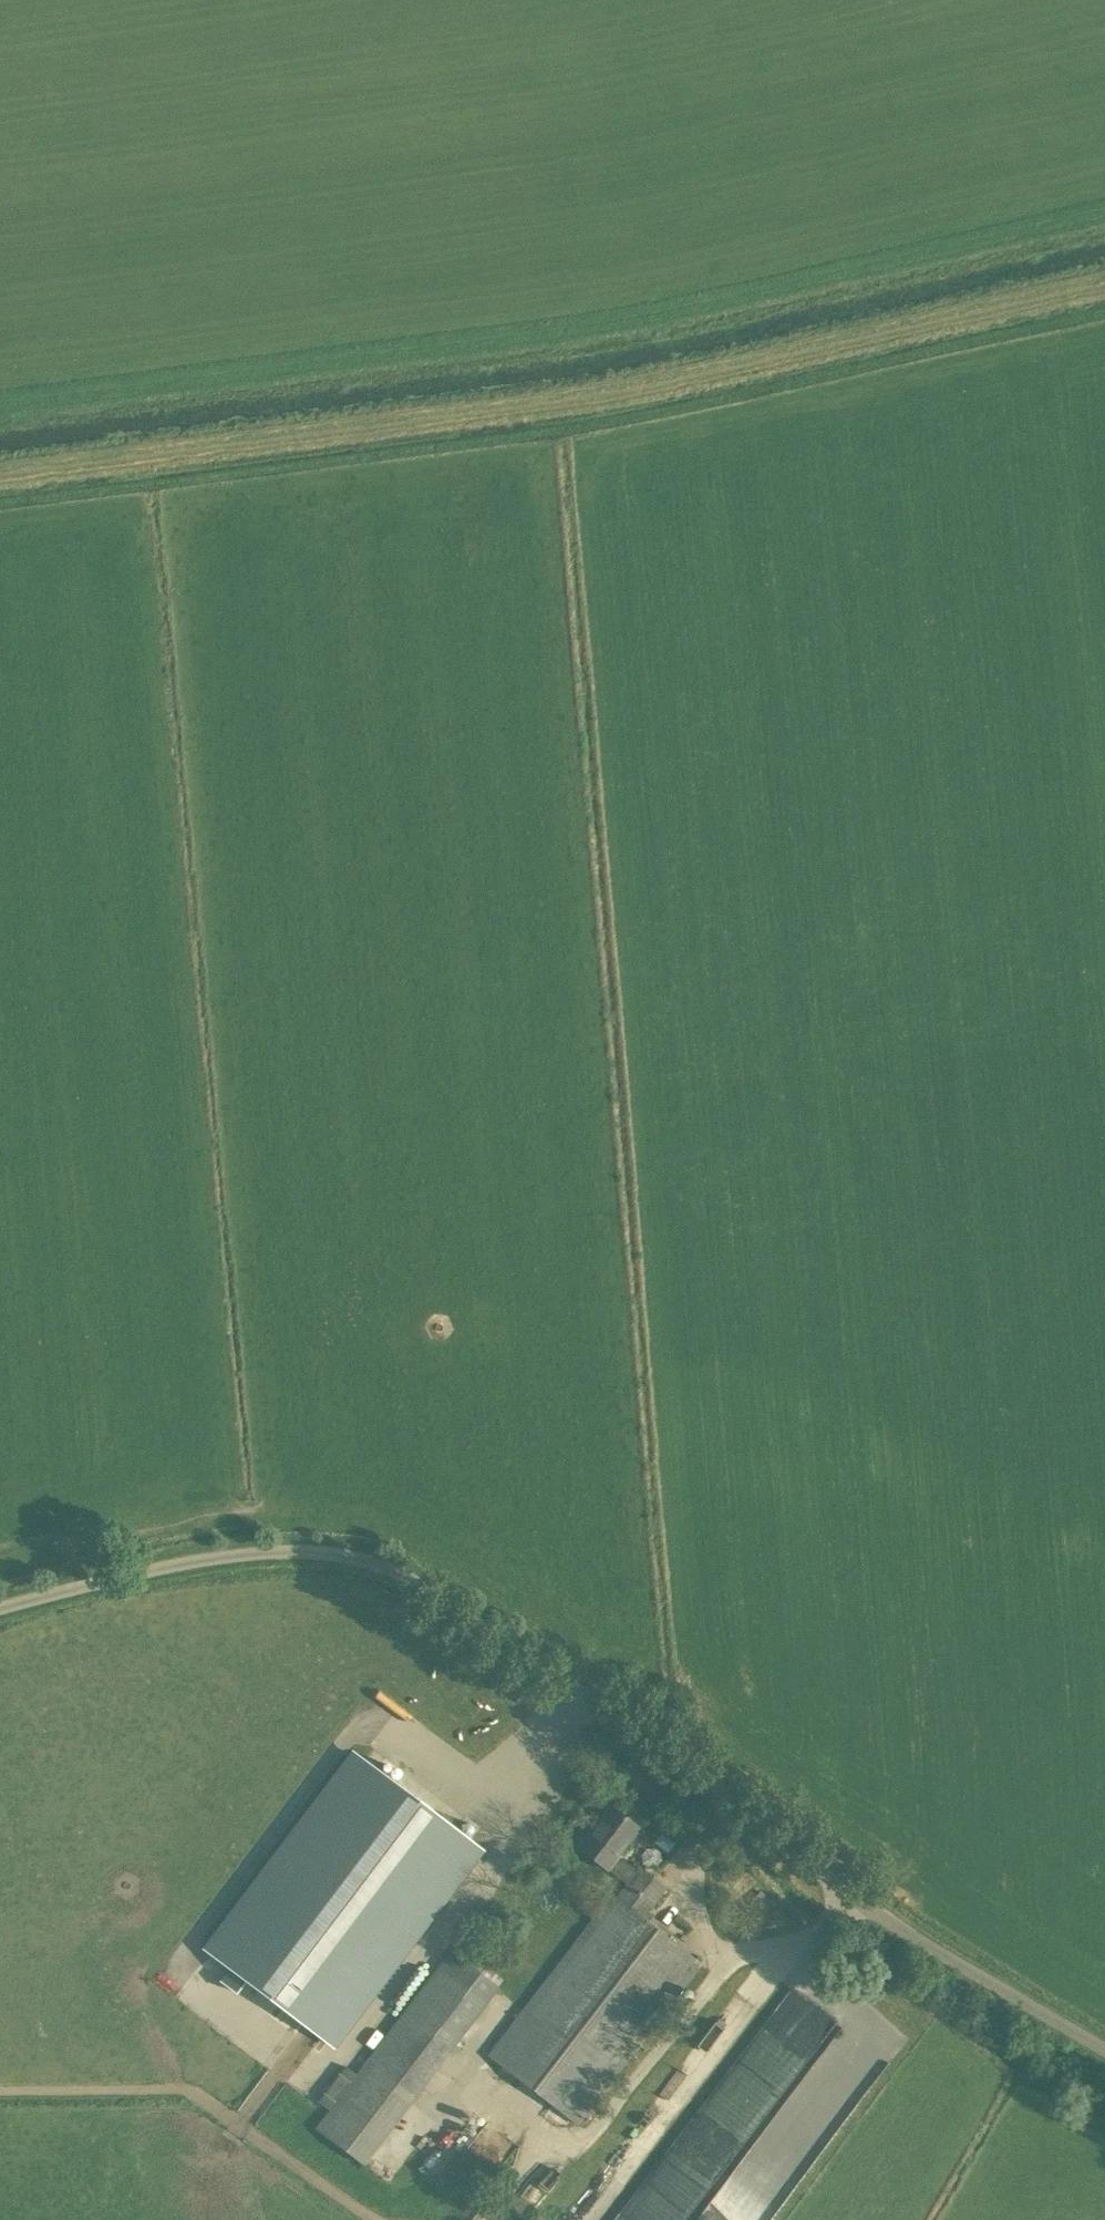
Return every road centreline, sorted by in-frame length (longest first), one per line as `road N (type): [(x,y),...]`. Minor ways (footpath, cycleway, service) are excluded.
road 1 (unclassified): [(1104,2059),(876,1921),(560,1683),(386,1568),(319,1553),(196,1560),(0,1605)]

